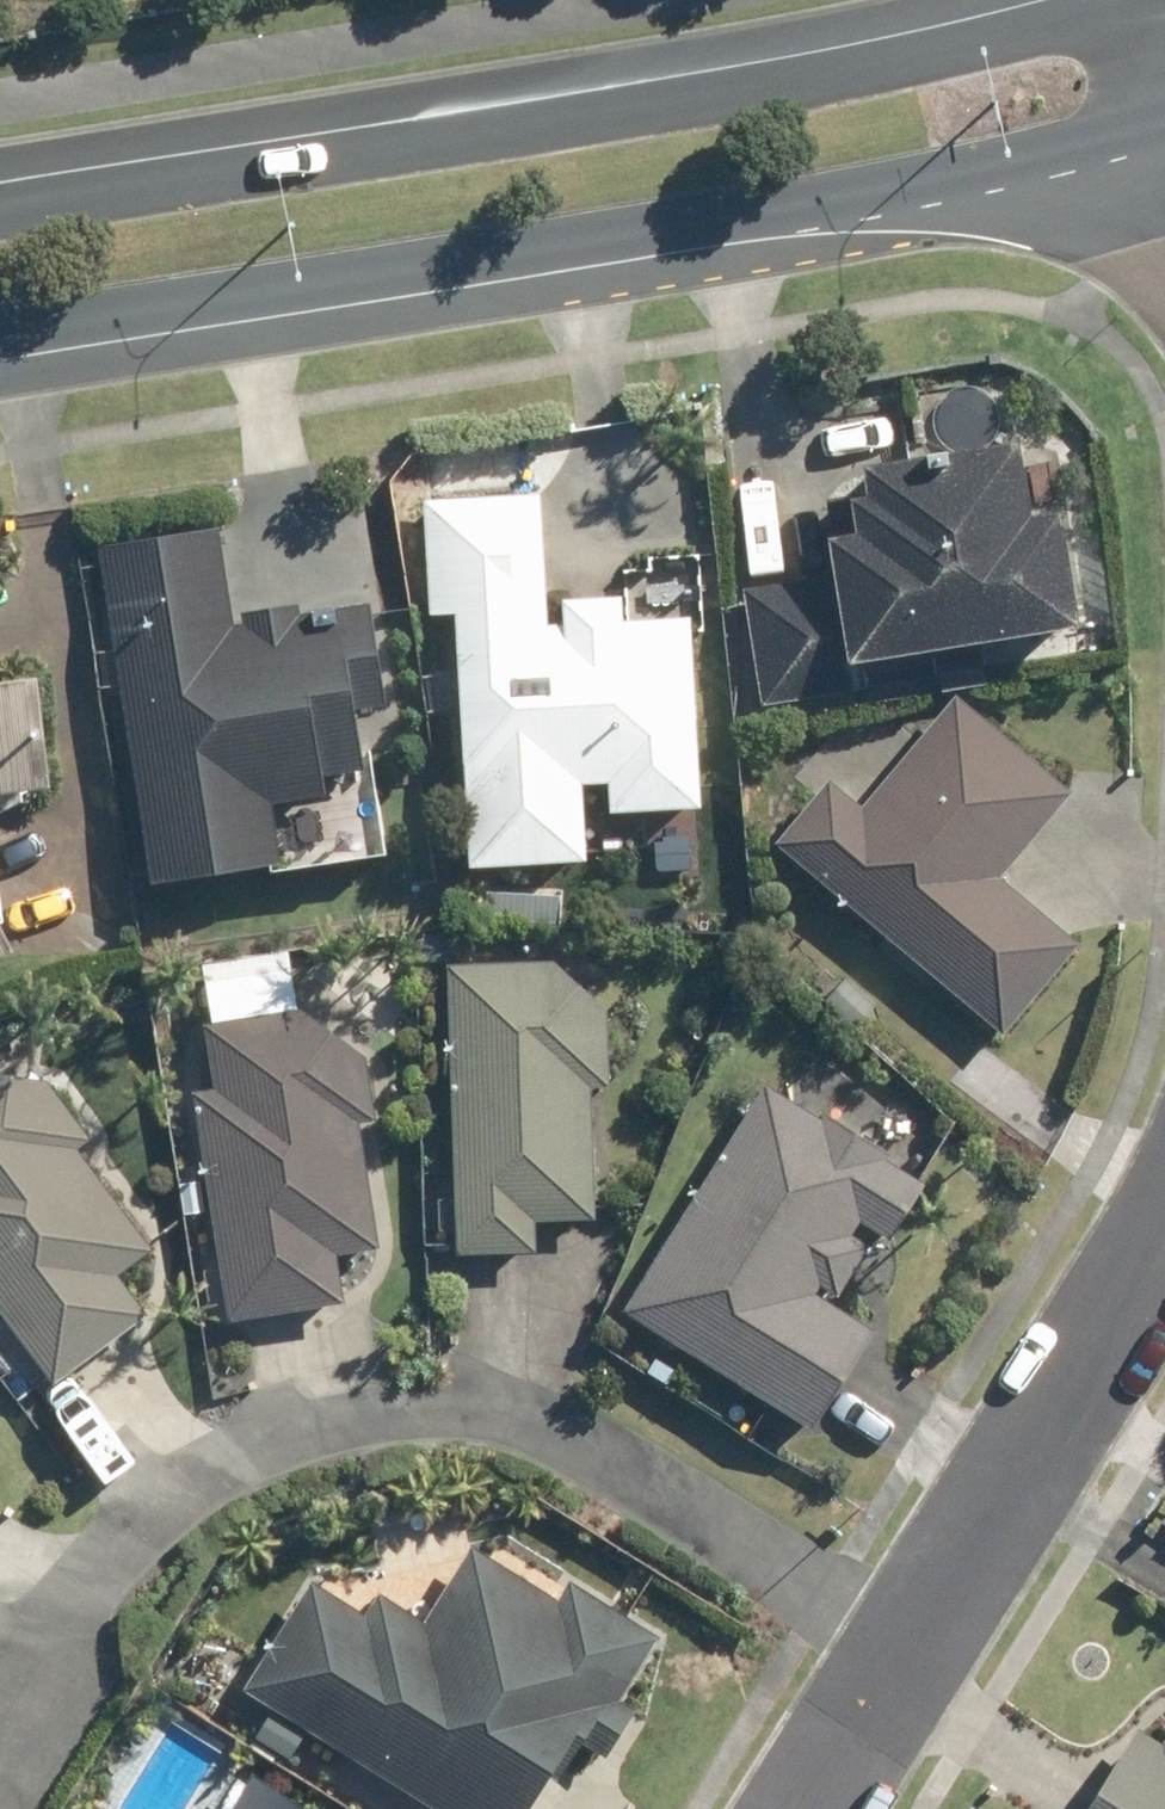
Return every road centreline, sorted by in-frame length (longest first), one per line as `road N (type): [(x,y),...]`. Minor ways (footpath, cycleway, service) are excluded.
road 1 (secondary): [(1147,132),(735,216),(291,277),(0,330)]
road 2 (secondary): [(0,212),(696,104),(1107,2)]
road 3 (residential): [(906,1622),(834,1587),(686,1490),(529,1412),(471,1401),(298,1440),(201,1476),(99,1558),(0,1729)]
road 4 (residential): [(1164,1198),(1017,1425),(906,1622)]
road 5 (residential): [(906,1622),(793,1808)]
road 6 (residential): [(1147,132),(1107,2)]

